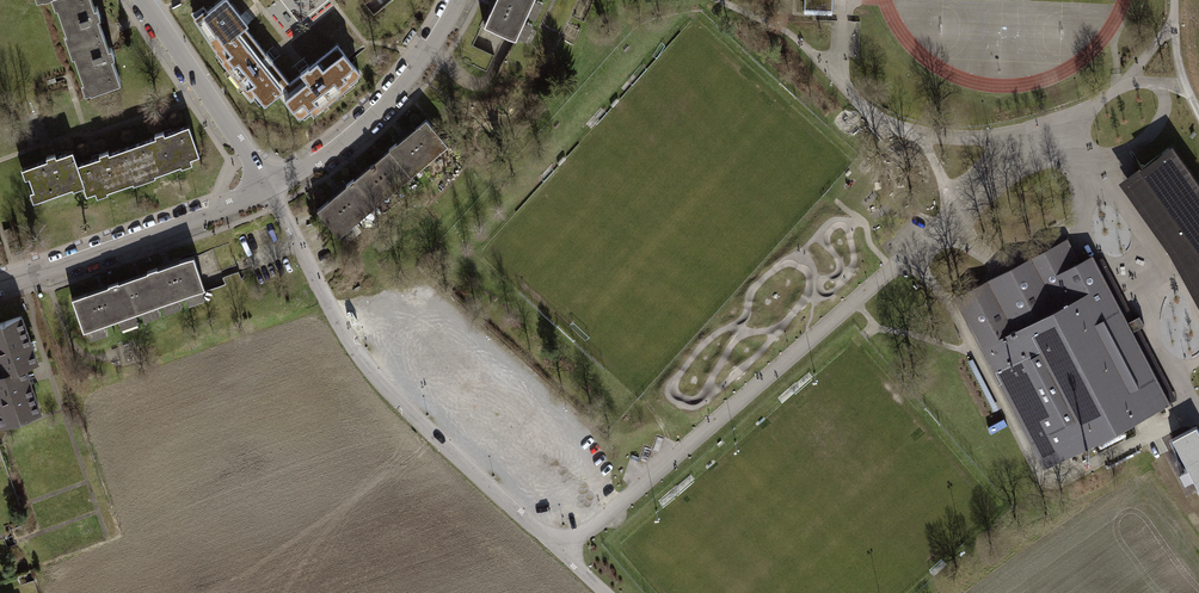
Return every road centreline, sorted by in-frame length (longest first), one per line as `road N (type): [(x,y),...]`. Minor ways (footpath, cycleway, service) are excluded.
road 1 (residential): [(270,187),(329,311),(373,379),(603,592)]
road 2 (residential): [(270,187),(0,287)]
road 3 (residential): [(456,0),(416,66),(372,116),(270,187)]
road 4 (residential): [(144,0),(270,187)]

